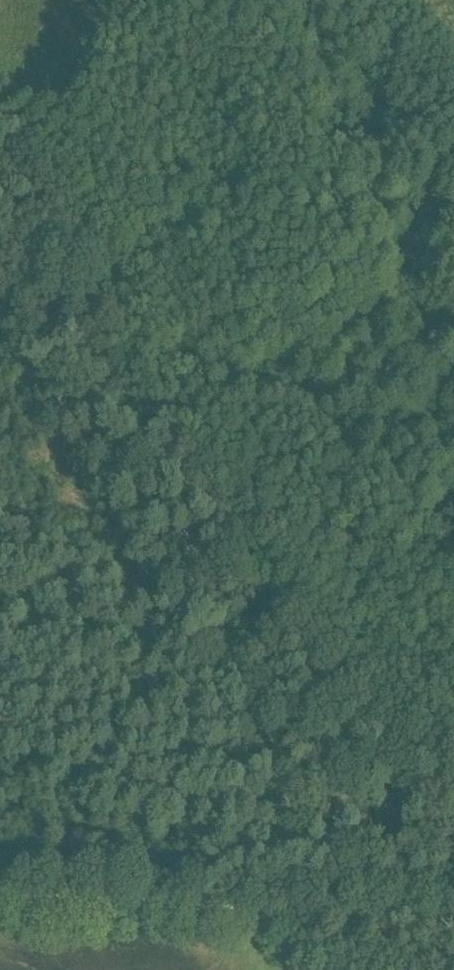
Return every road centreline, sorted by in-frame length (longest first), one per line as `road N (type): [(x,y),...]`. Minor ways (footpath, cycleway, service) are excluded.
road 1 (track): [(453,914),(0,904)]

